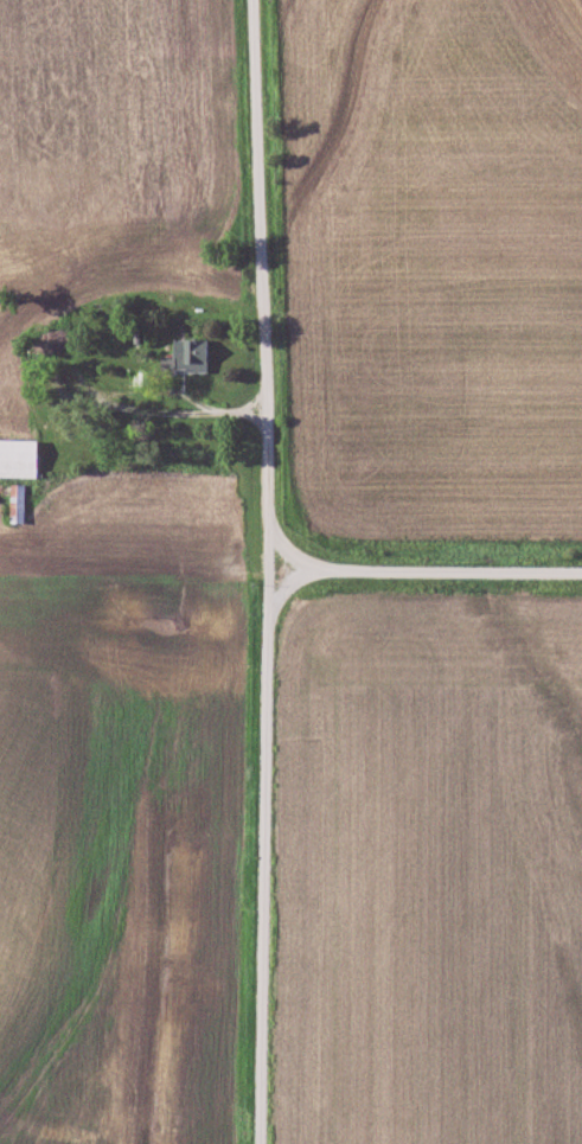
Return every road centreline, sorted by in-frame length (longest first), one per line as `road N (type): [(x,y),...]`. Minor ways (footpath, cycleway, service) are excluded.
road 1 (residential): [(260,1143),(263,344),(253,0)]
road 2 (residential): [(581,573),(263,573)]

